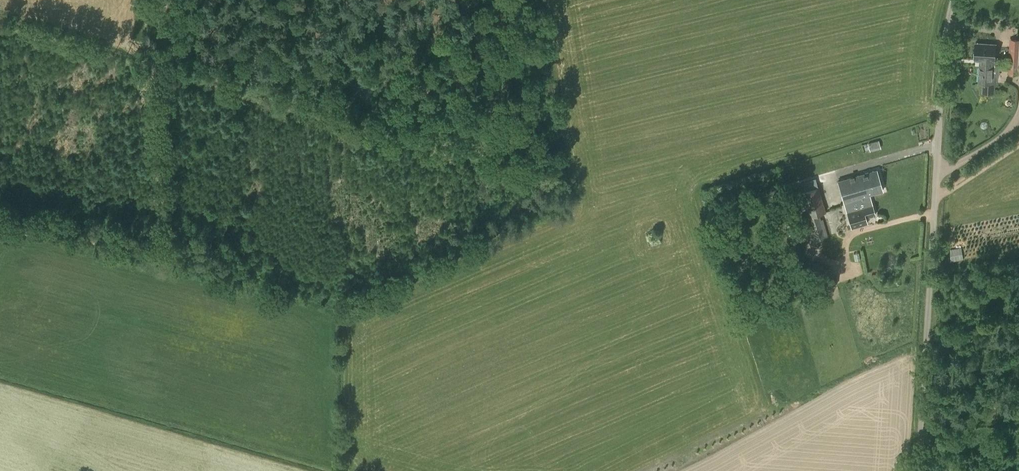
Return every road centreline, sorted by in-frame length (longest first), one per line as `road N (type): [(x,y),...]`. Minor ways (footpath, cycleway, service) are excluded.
road 1 (unclassified): [(919,470),(947,0)]

